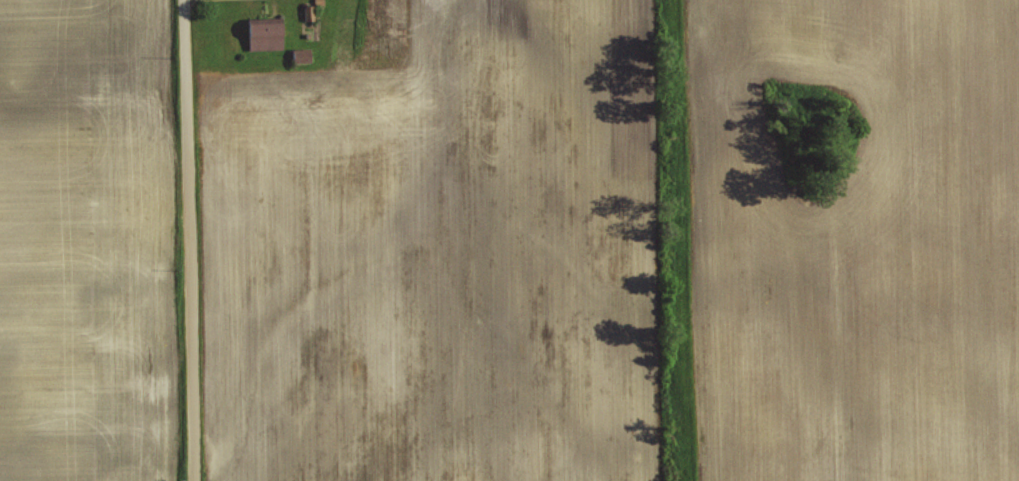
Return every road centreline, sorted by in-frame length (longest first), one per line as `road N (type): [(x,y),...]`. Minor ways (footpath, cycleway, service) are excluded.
road 1 (residential): [(194,480),(185,0)]

